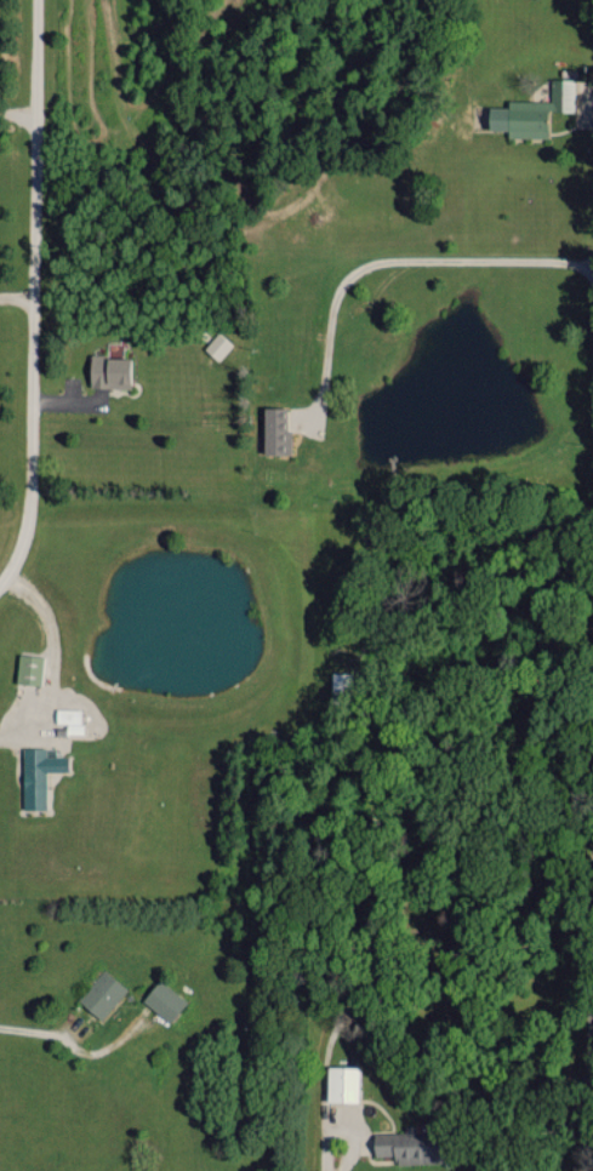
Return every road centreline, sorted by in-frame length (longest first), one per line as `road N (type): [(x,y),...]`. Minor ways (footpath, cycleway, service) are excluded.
road 1 (residential): [(39,0),(30,490),(23,543),(0,585)]

